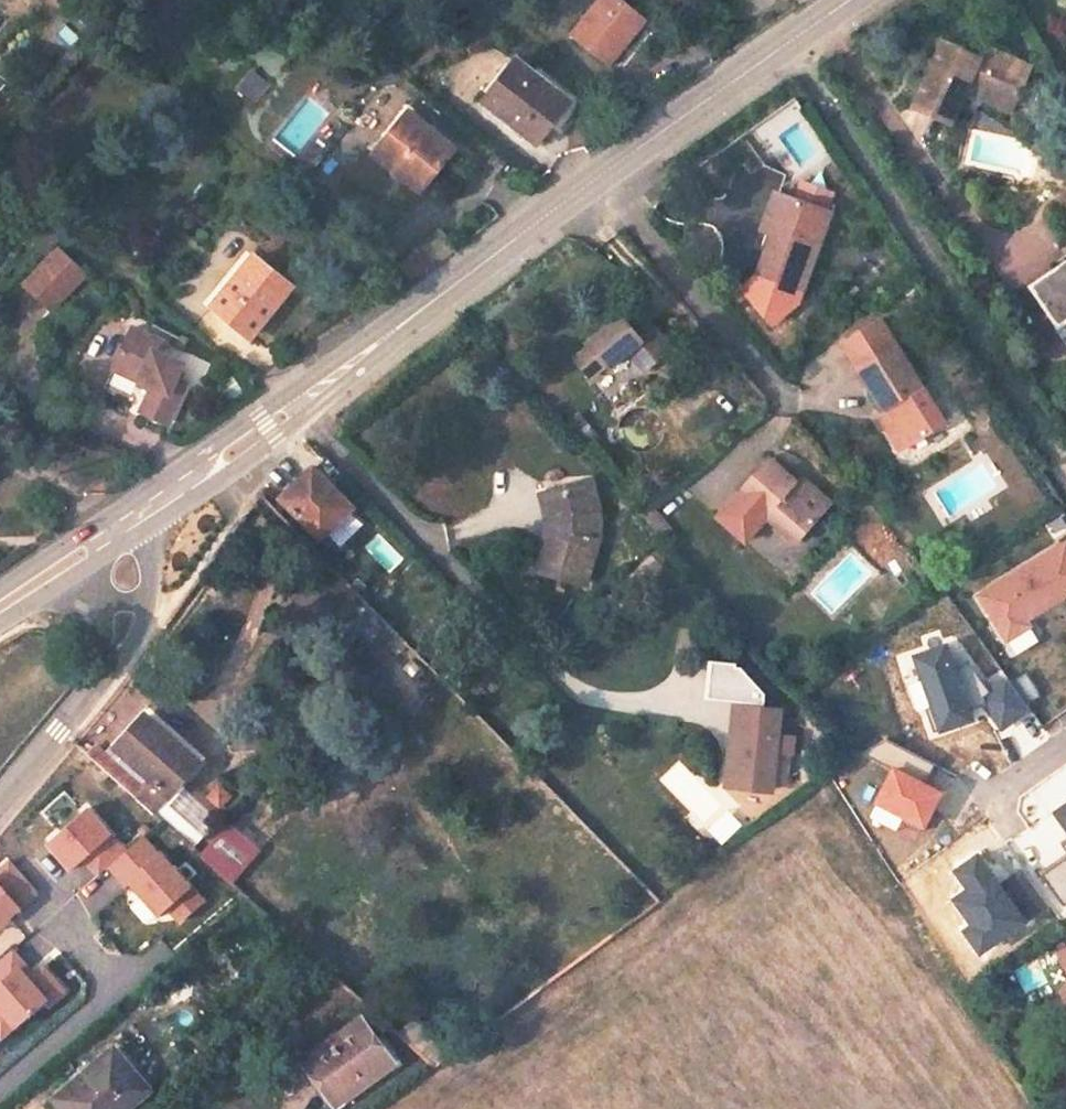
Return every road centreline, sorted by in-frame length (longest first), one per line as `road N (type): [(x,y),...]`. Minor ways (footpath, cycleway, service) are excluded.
road 1 (secondary): [(848,0),(136,518)]
road 2 (unclassified): [(94,690),(137,636),(151,600),(136,518)]
road 3 (unclassified): [(0,797),(94,690)]
road 4 (unclassified): [(67,564),(99,632),(94,690)]

